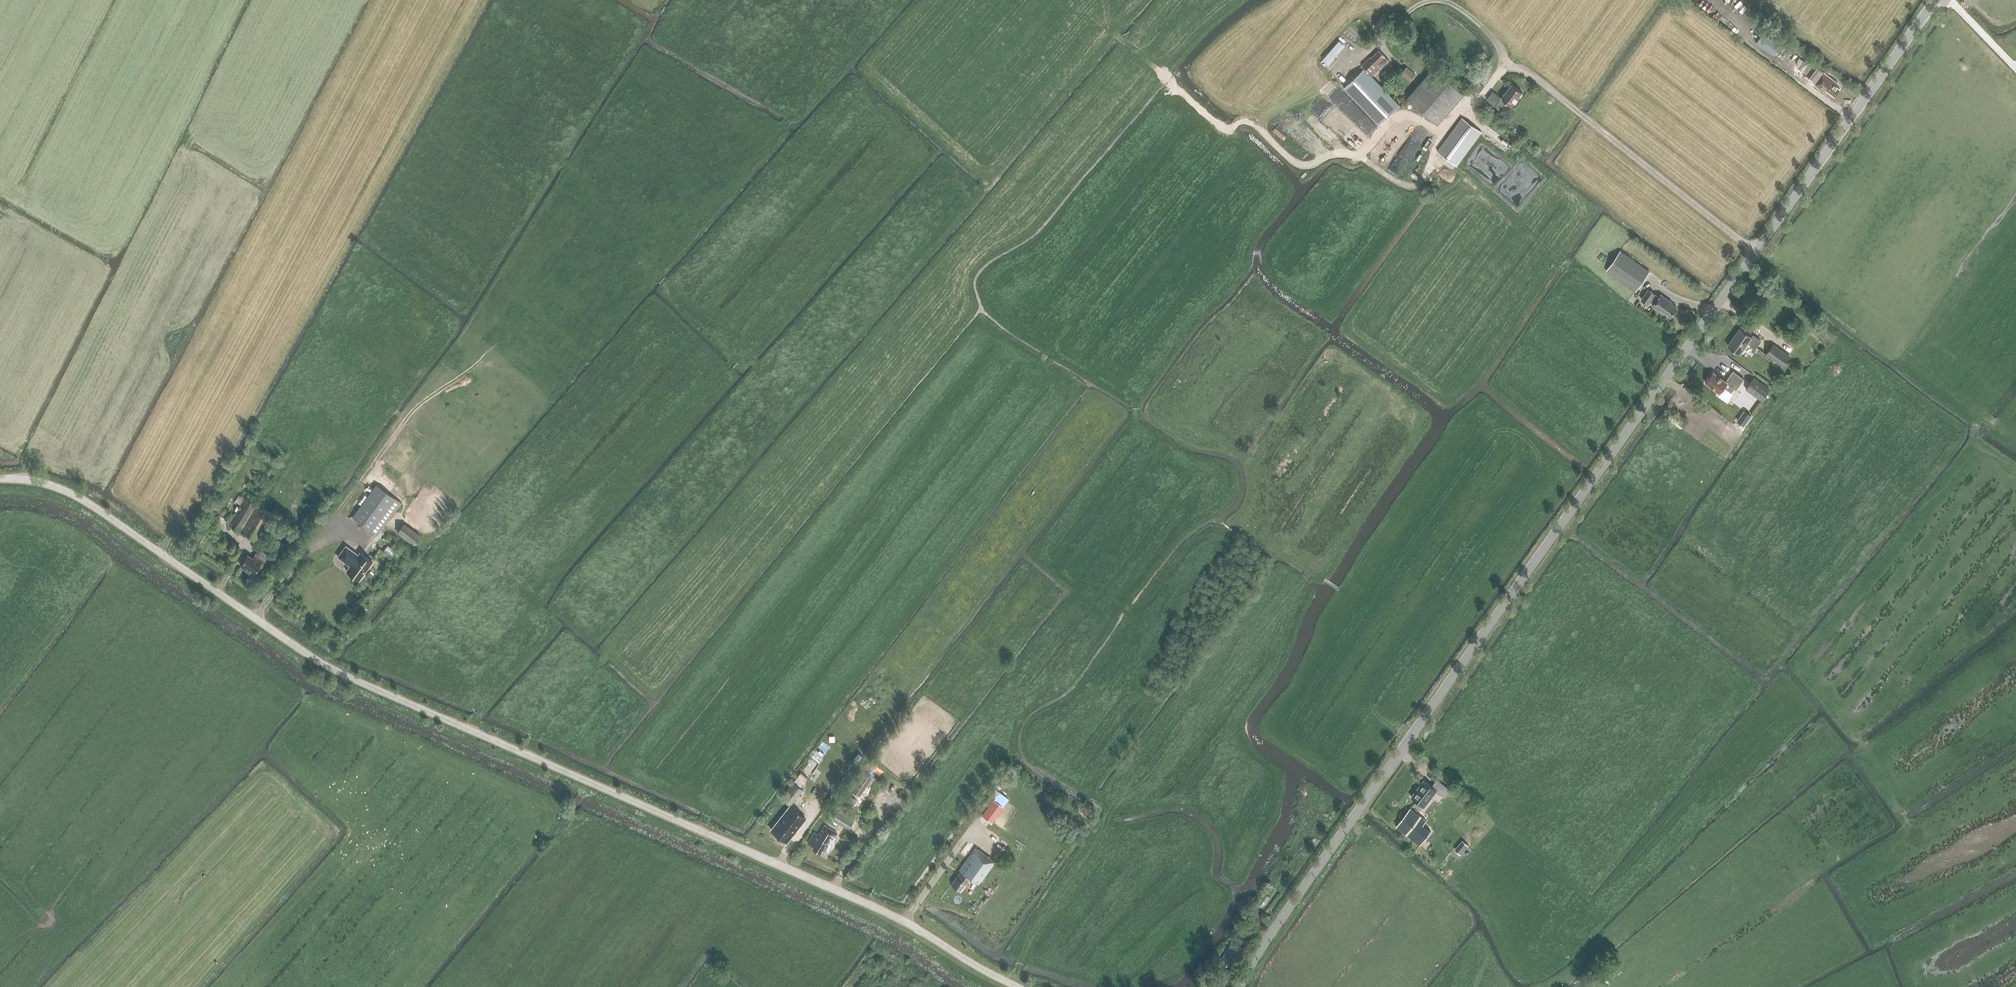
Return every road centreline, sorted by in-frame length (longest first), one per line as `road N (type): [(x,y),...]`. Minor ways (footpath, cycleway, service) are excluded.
road 1 (tertiary): [(1241,986),(1264,943),(1934,0)]
road 2 (unclassified): [(0,479),(42,482),(86,502),(368,687),(875,907),(1020,986)]

